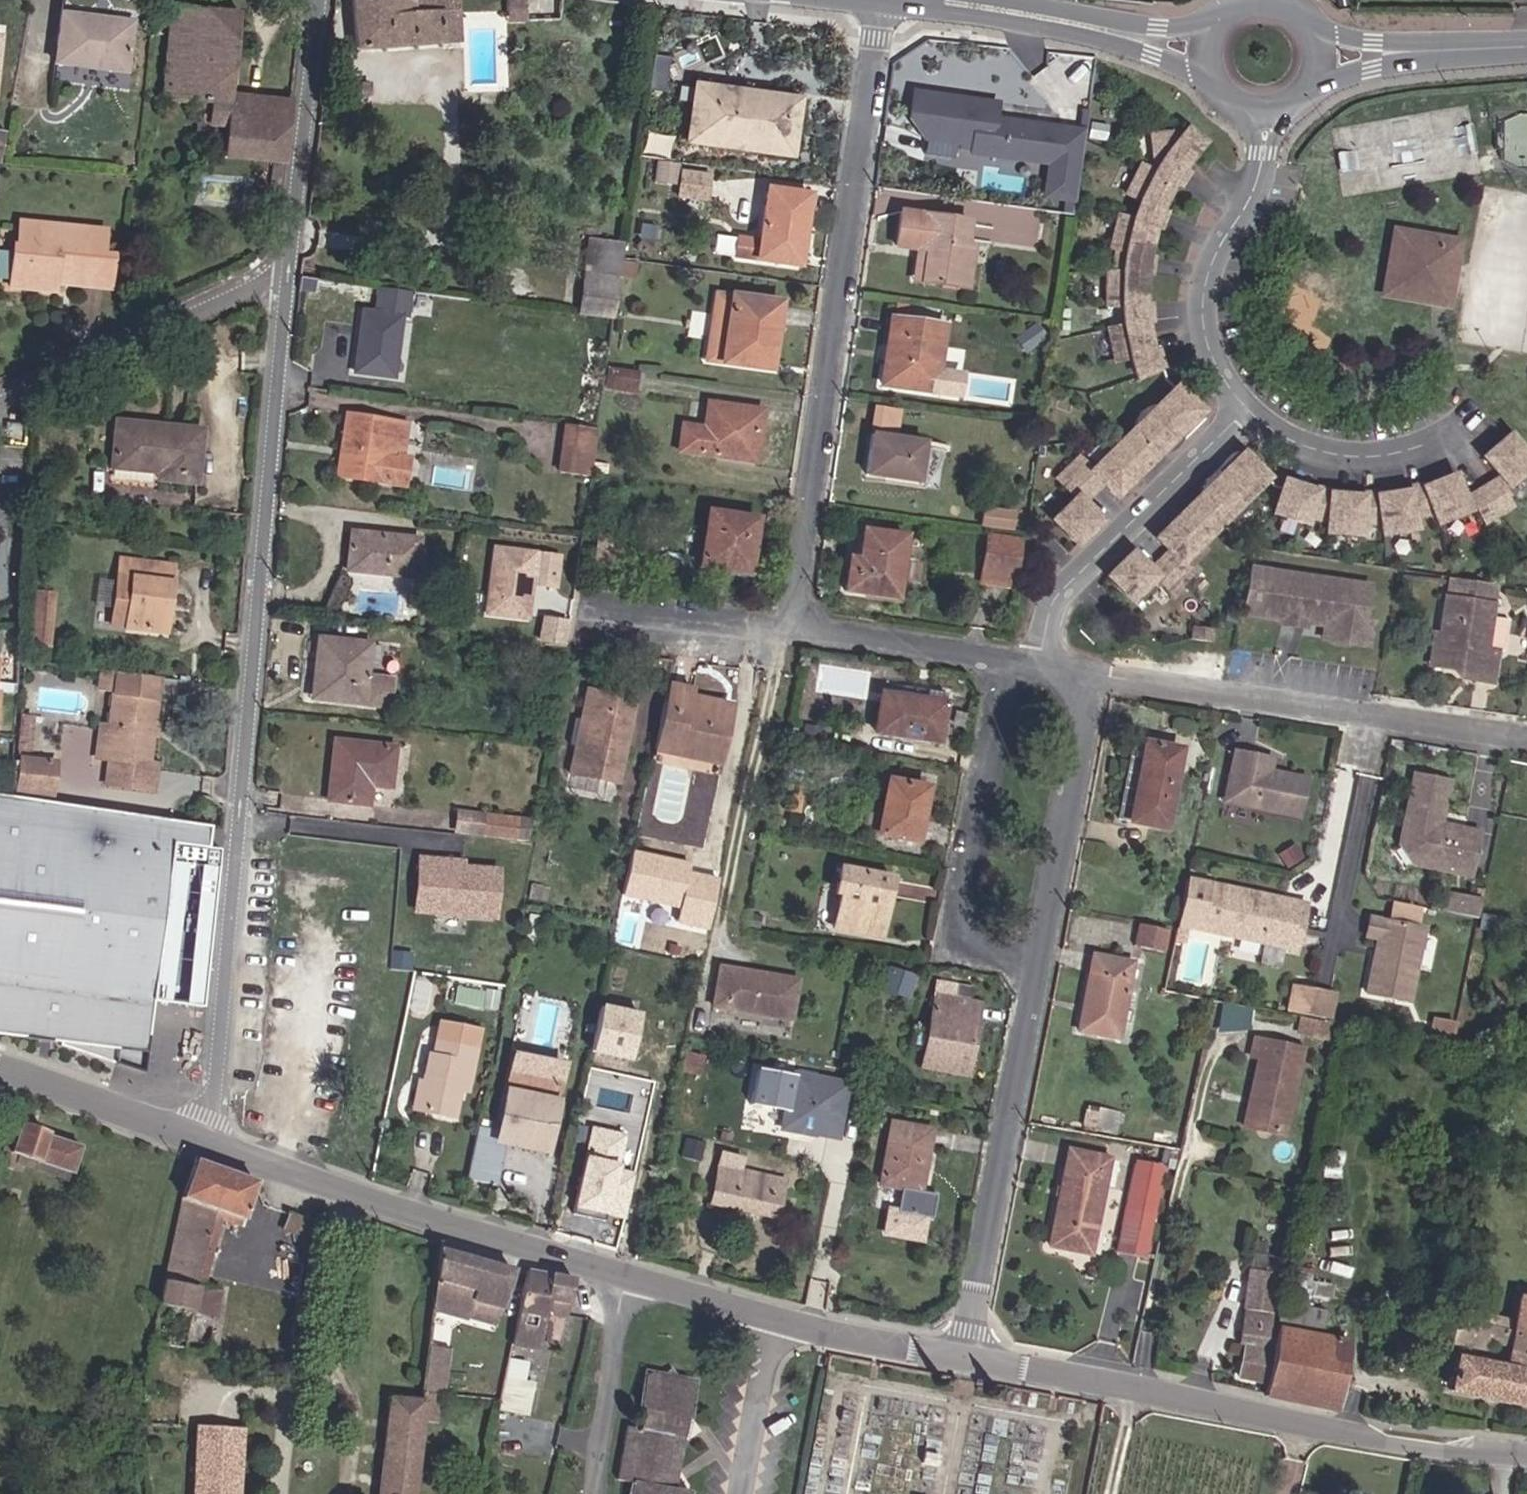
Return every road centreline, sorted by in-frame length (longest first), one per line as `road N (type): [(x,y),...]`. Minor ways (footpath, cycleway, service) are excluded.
road 1 (residential): [(199,1138),(213,1097),(288,261)]
road 2 (tertiary): [(199,1138),(372,1201),(774,1318),(964,1357)]
road 3 (residential): [(880,3),(792,627)]
road 4 (tertiary): [(964,1357),(1438,1444),(1526,1450)]
road 5 (residential): [(1091,675),(1526,738)]
road 6 (residential): [(1037,964),(959,947),(1010,661)]
road 7 (secondary): [(880,3),(1071,33),(1180,64),(1207,81)]
road 8 (residential): [(1039,665),(1051,607),(1073,575),(1247,409)]
road 9 (residential): [(0,400),(270,277),(288,261)]
road 10 (residential): [(1091,675),(1037,964)]
road 11 (residential): [(288,261),(317,0)]
road 12 (residential): [(1247,409),(1214,359),(1203,298),(1214,257),(1258,175)]
road 13 (residential): [(1460,428),(1413,449),(1360,457),(1287,438),(1247,409)]
road 14 (residential): [(792,627),(1010,661)]
road 15 (secondary): [(1214,19),(1140,25),(1001,0)]
road 16 (residential): [(1003,1147),(964,1357)]
road 17 (tertiary): [(0,1068),(199,1138)]
road 18 (residential): [(598,607),(792,627)]
road 19 (residential): [(1037,964),(1003,1147)]
road 20 (secondary): [(1312,87),(1443,50)]
road 21 (secondary): [(1443,50),(1315,28)]

